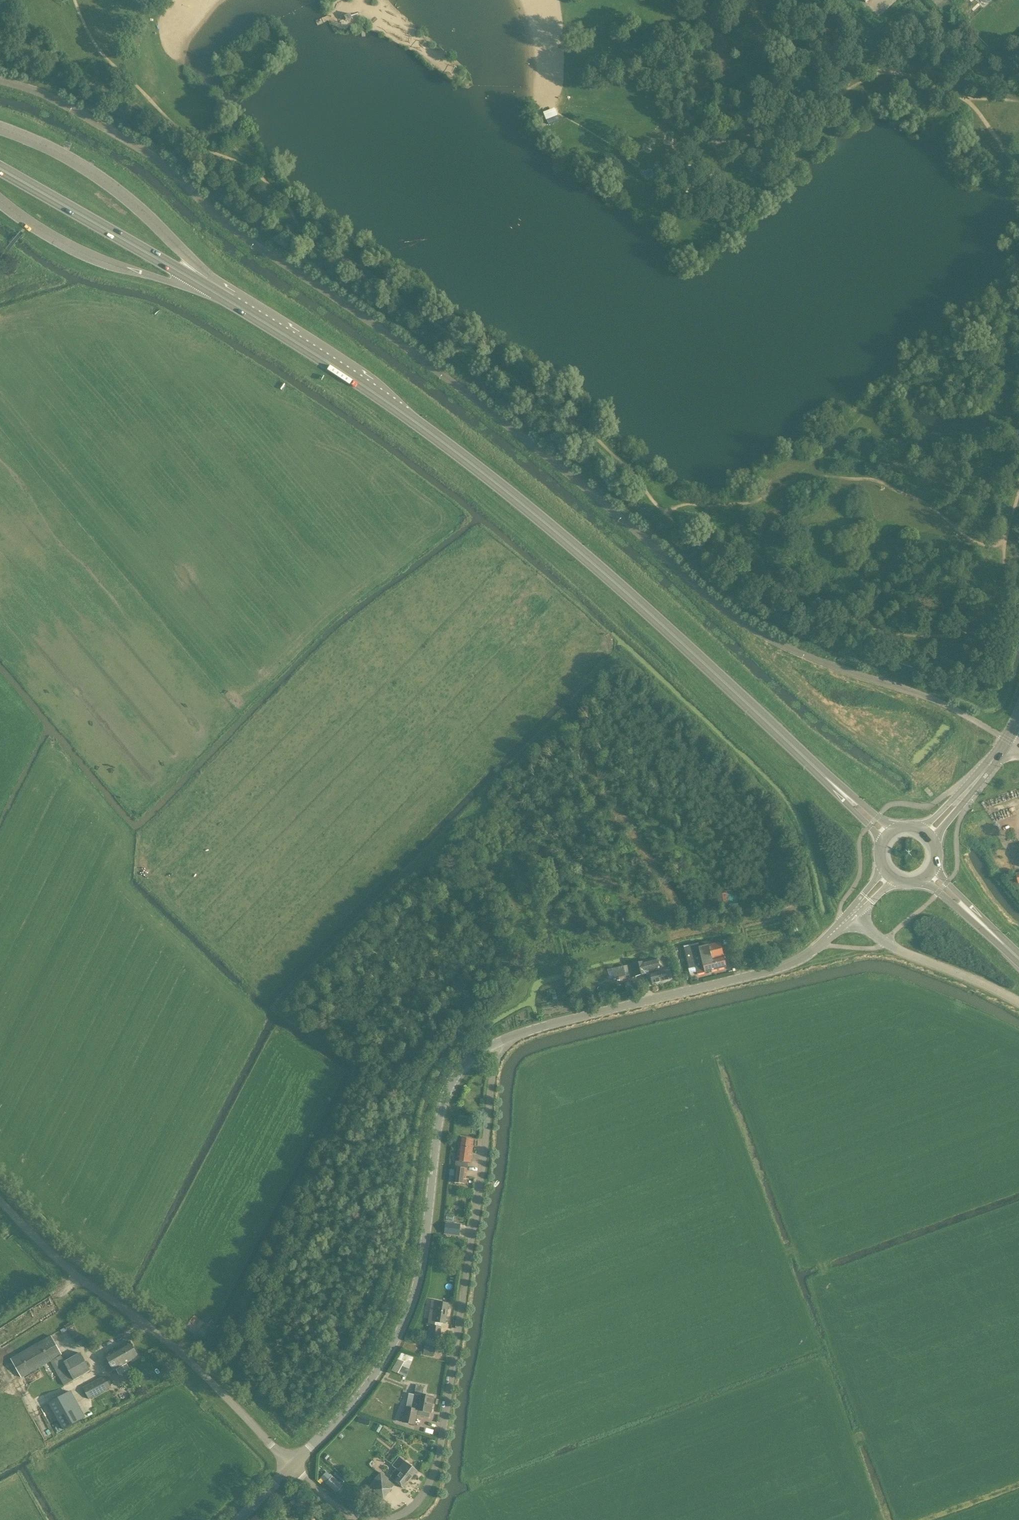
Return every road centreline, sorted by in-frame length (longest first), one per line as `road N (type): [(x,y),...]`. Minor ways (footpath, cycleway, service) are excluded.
road 1 (trunk): [(838,790),(655,616),(400,411),(0,168)]
road 2 (unclassified): [(506,1039),(438,1457),(418,1500),(377,1519)]
road 3 (tertiary): [(292,1465),(361,1391),(405,1320),(444,1092),(469,1058),(506,1039)]
road 4 (unclassified): [(292,1465),(172,1347),(0,1202)]
road 5 (track): [(828,937),(810,916),(794,837),(772,796),(620,654)]
road 6 (tertiary): [(506,1039),(770,971),(817,948)]
road 7 (unclassified): [(1018,1003),(848,920)]

